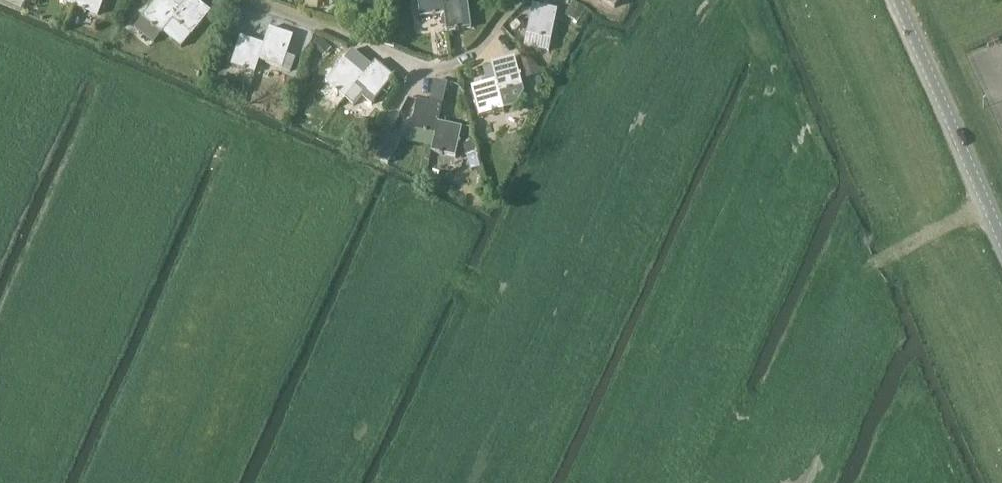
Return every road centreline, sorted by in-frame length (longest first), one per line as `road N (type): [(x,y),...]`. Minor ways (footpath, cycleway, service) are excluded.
road 1 (tertiary): [(1001,240),(898,0)]

